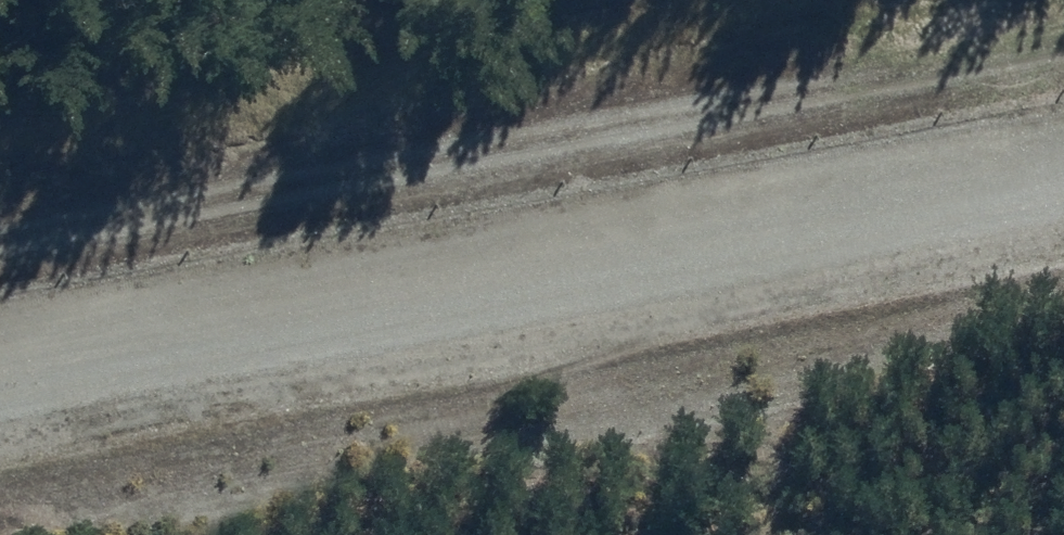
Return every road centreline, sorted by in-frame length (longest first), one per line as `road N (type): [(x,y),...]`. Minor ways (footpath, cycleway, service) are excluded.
road 1 (track): [(0,235),(1063,42)]
road 2 (unclassified): [(0,374),(1063,181)]

